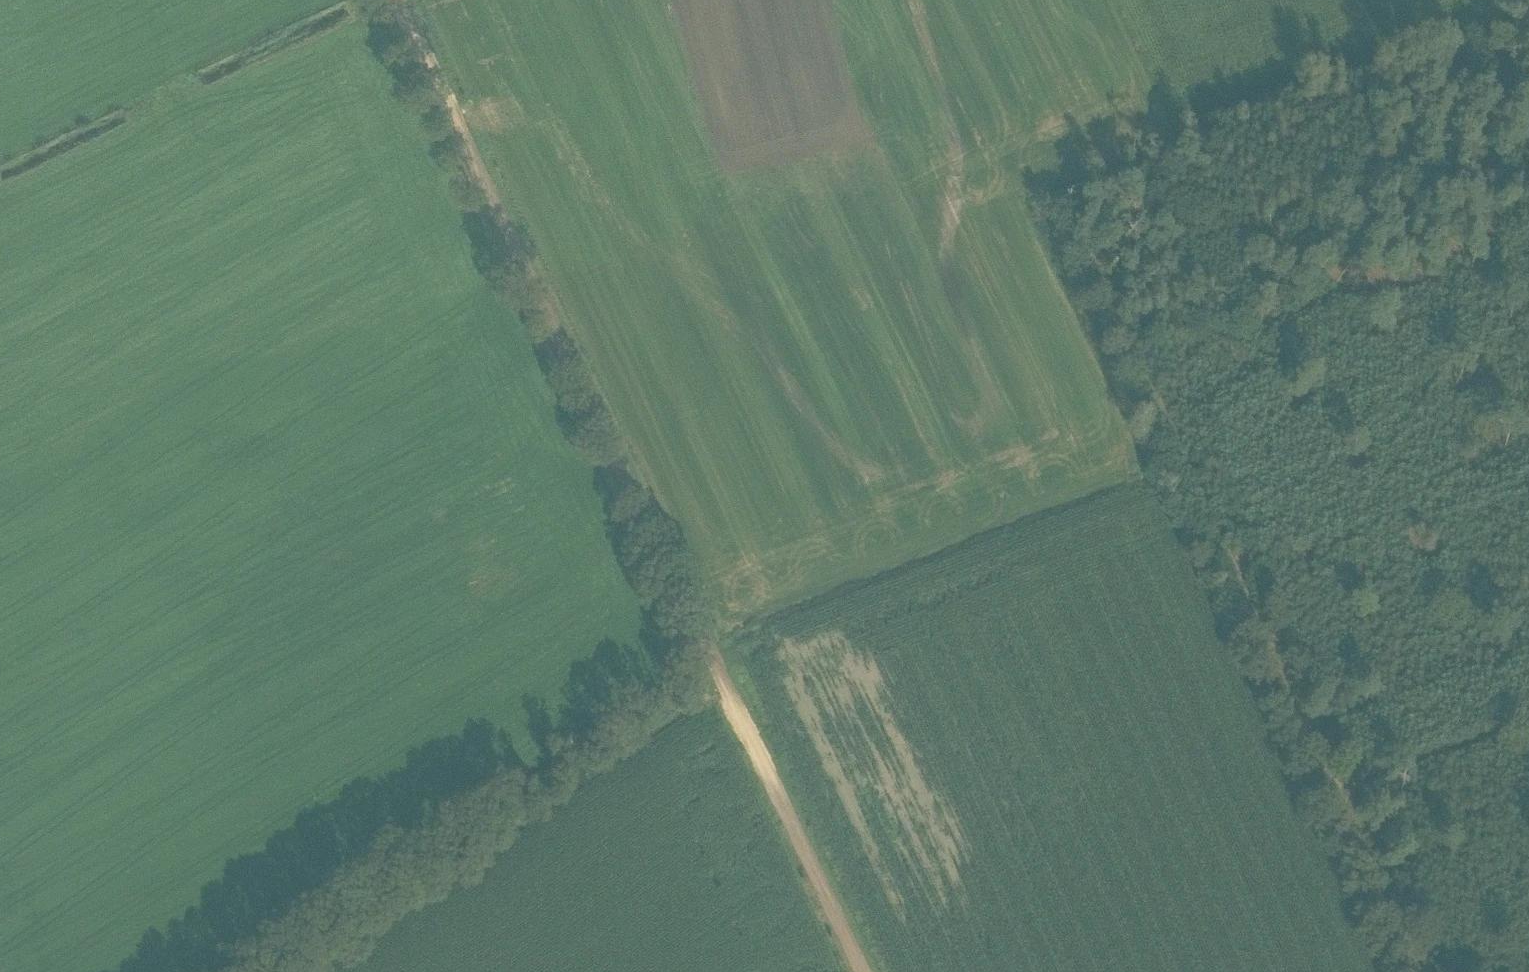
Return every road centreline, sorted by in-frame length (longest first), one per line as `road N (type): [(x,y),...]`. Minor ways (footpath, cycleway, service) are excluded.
road 1 (track): [(403,0),(863,971)]

